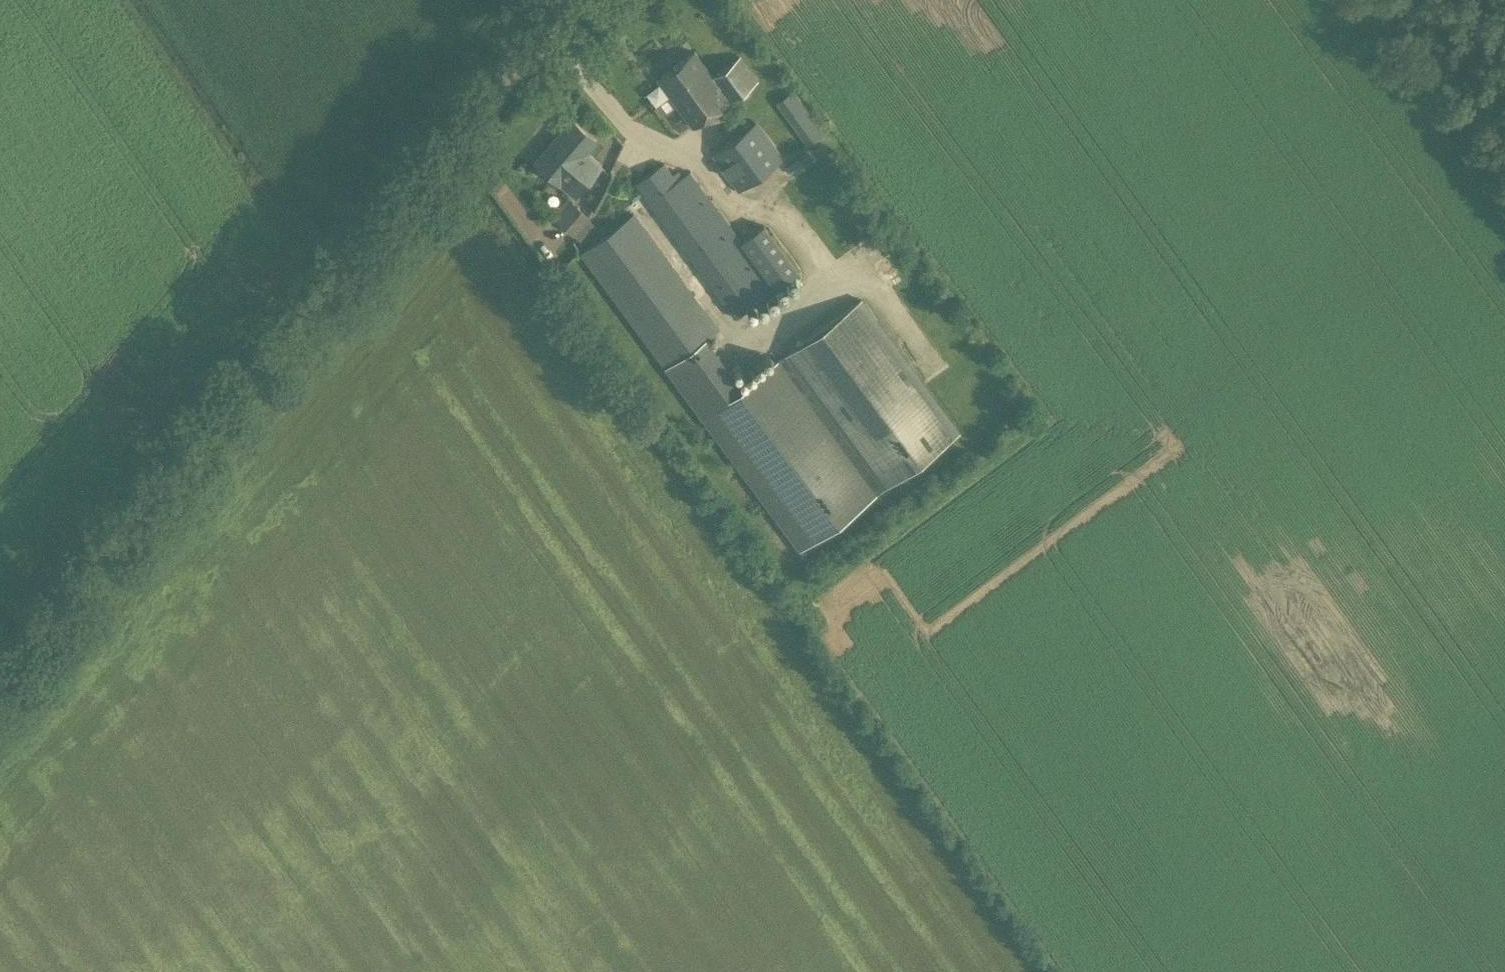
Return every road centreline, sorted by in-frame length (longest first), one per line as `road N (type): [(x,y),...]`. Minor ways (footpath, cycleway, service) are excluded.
road 1 (unclassified): [(0,632),(537,0)]

